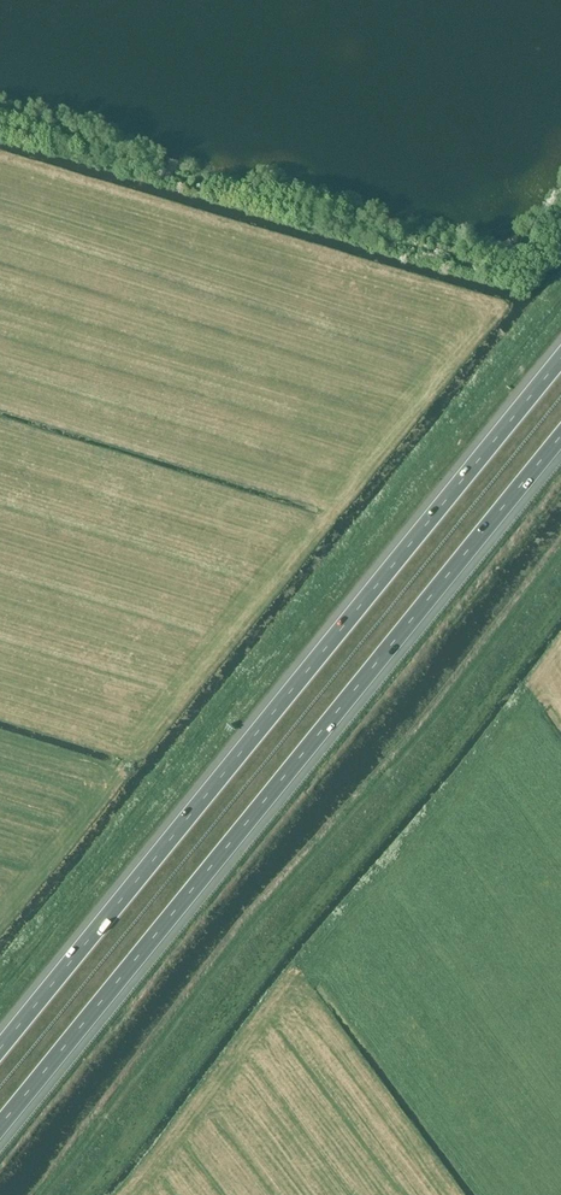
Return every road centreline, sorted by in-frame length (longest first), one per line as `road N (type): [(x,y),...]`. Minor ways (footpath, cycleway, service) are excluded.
road 1 (motorway): [(0,1119),(560,430)]
road 2 (motorway): [(560,354),(0,1041)]

